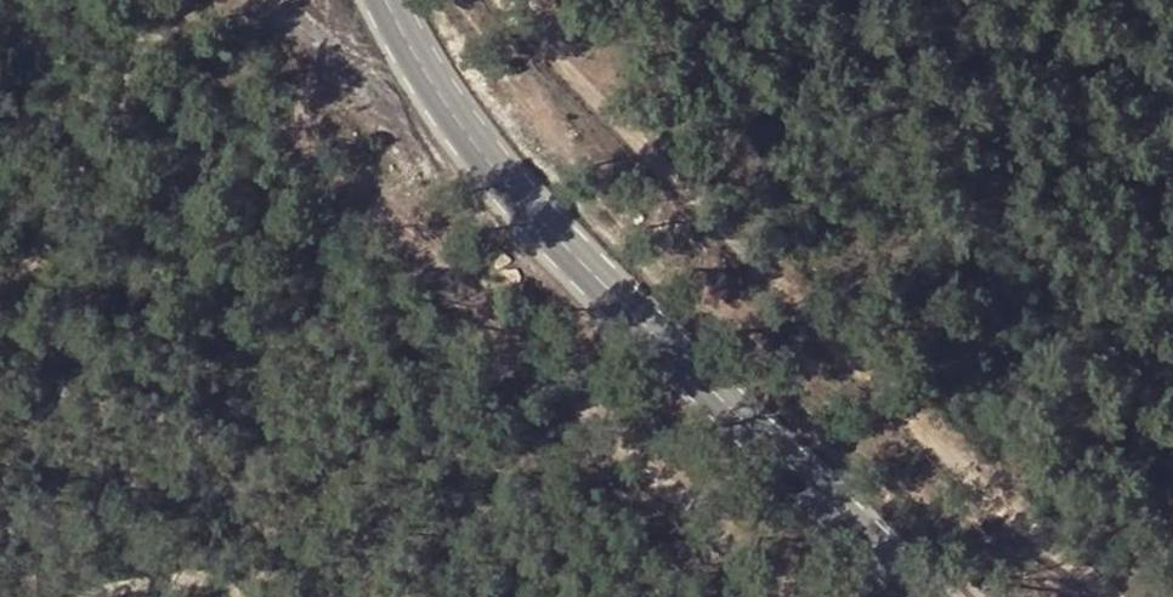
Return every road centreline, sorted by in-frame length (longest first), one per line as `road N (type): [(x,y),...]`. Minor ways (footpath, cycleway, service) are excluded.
road 1 (track): [(791,596),(168,0)]
road 2 (track): [(1109,596),(842,357),(502,0)]
road 3 (primary): [(387,0),(424,70),(499,166),(936,596)]

